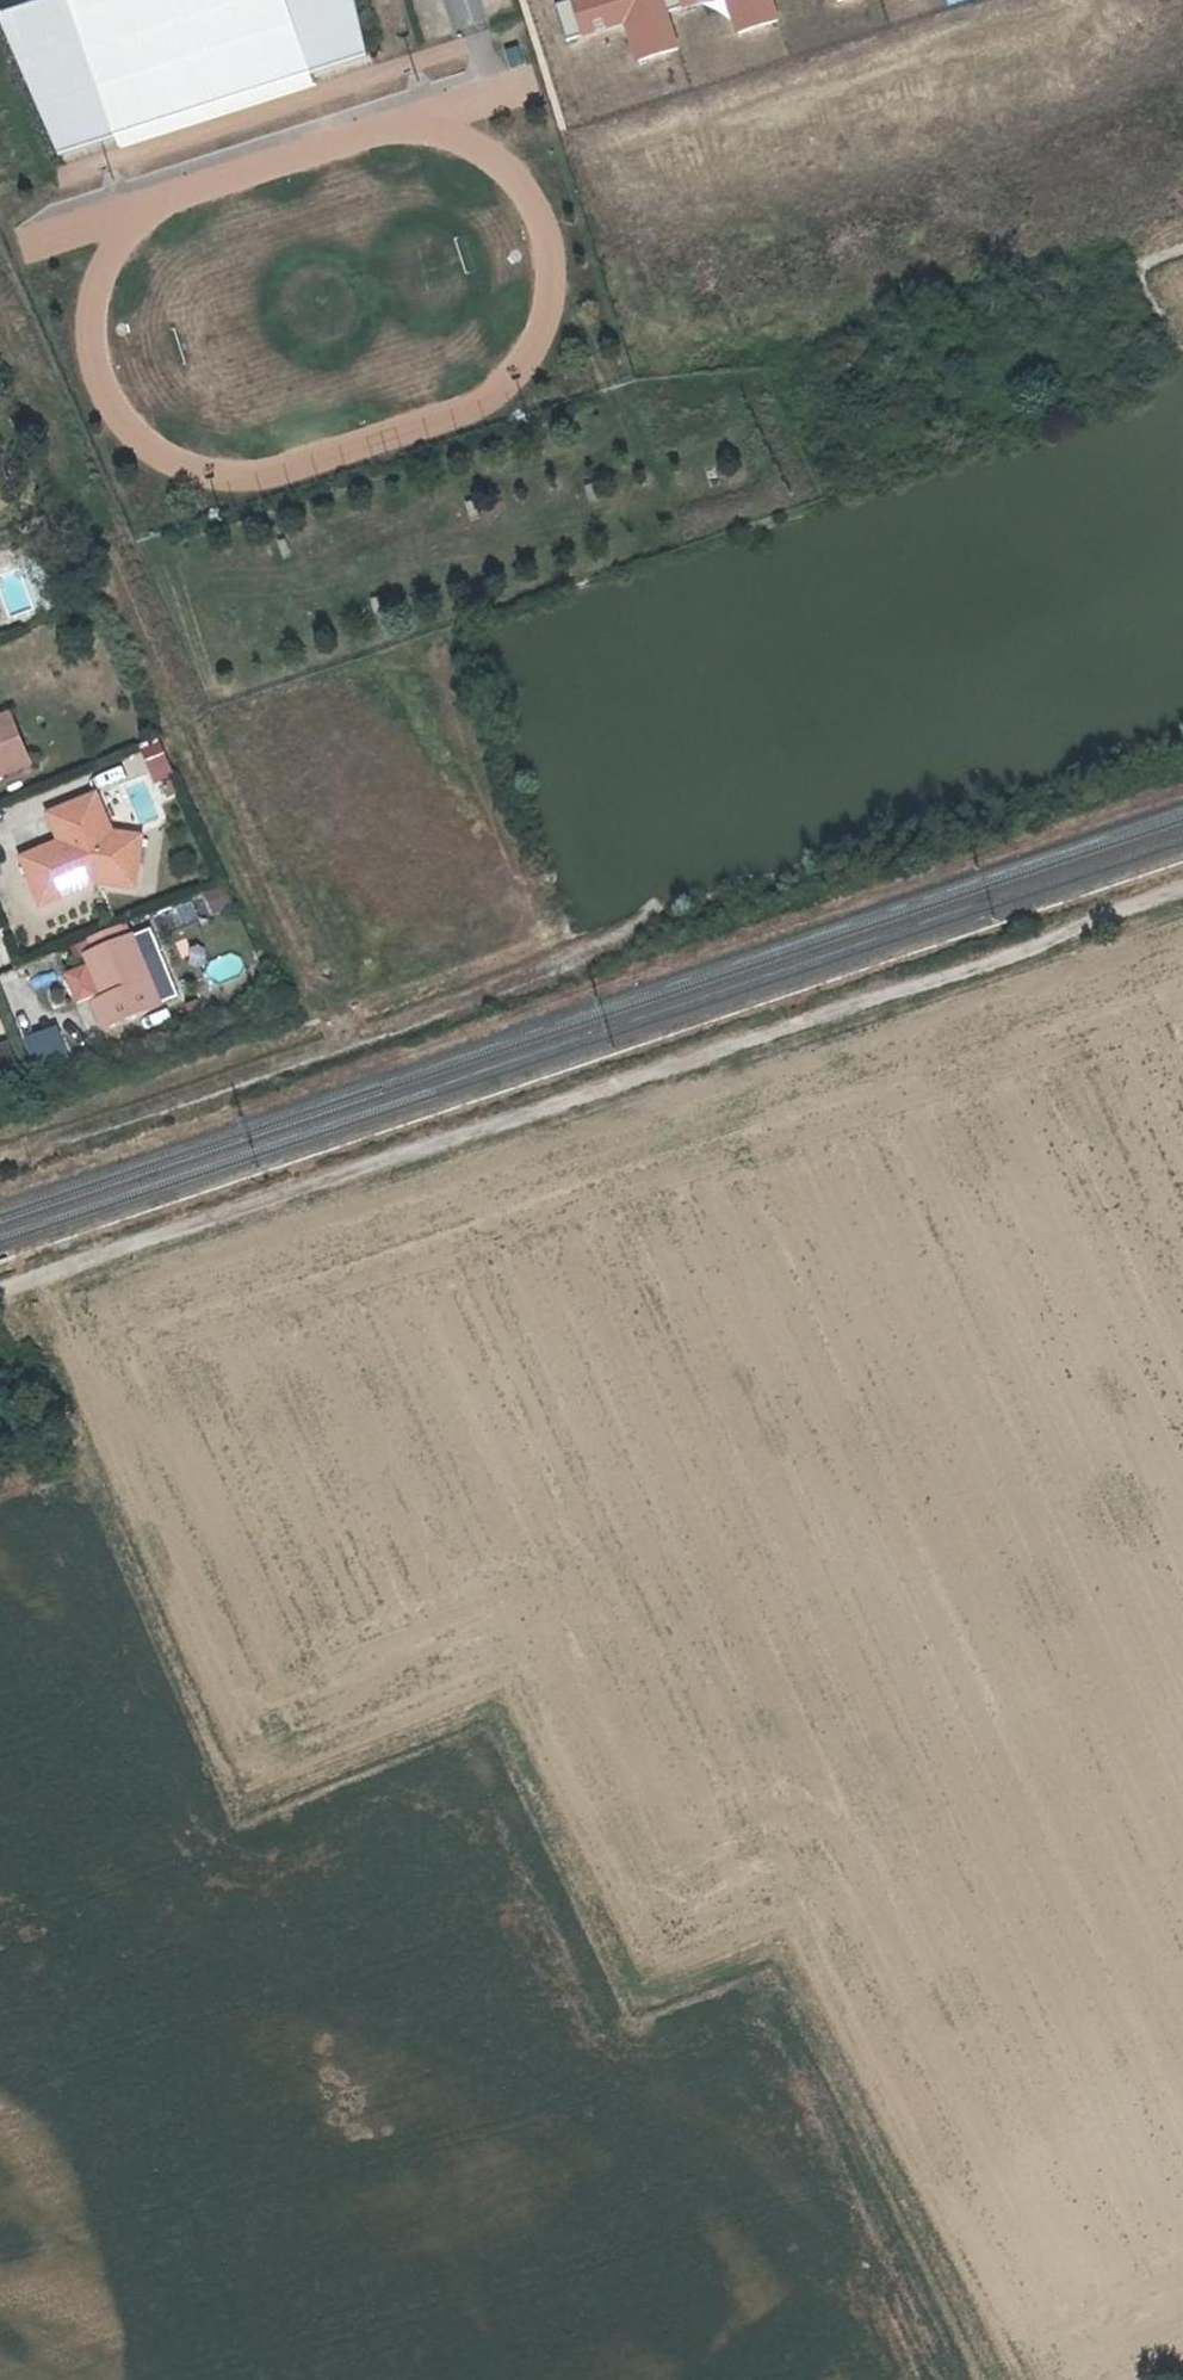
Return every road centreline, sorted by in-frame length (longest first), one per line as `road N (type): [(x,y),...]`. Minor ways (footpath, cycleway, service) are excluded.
road 1 (track): [(0,1293),(1182,891)]
road 2 (track): [(0,1164),(622,942),(674,901)]

